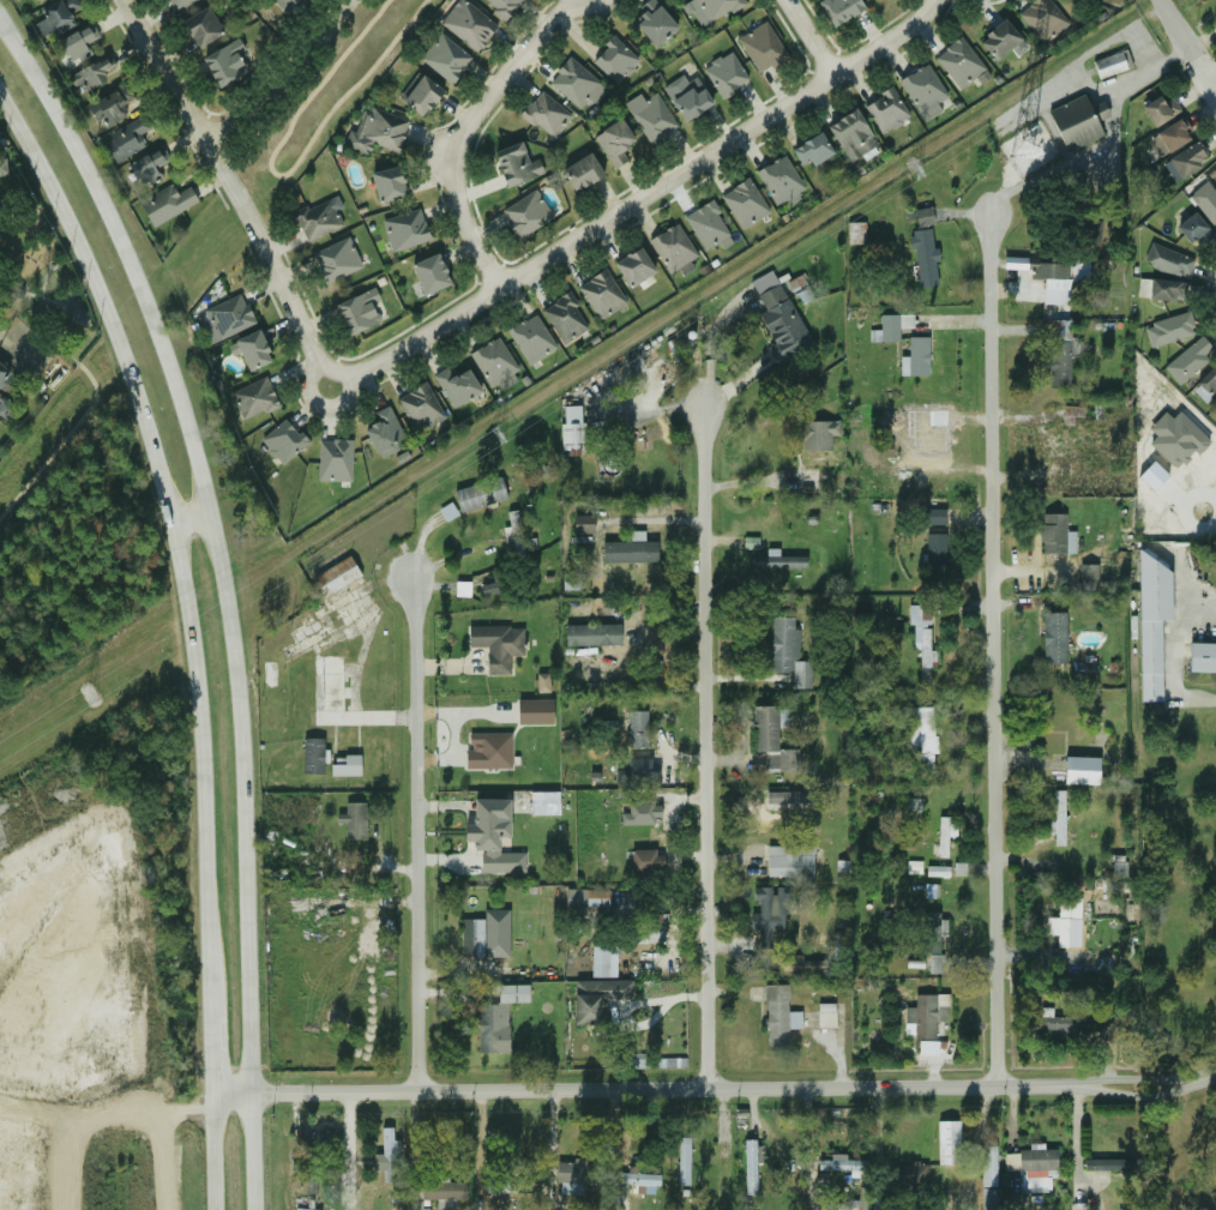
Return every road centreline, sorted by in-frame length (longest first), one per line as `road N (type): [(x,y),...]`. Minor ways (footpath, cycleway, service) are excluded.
road 1 (secondary): [(252,1209),(240,773),(210,512),(132,266),(0,17)]
road 2 (secondary): [(0,92),(97,282),(173,520),(201,776),(210,958)]
road 3 (residential): [(993,1088),(987,217)]
road 4 (tertiary): [(212,1094),(1070,1085)]
road 5 (residential): [(336,369),(357,374),(463,318),(660,195),(909,28),(937,0)]
road 6 (residential): [(708,1089),(704,405)]
road 7 (residential): [(417,1092),(413,579)]
road 8 (residential): [(125,0),(245,206),(319,361),(336,369)]
road 9 (residential): [(511,287),(466,195),(466,149),(572,0)]
road 10 (residential): [(345,0),(246,115),(206,139)]
road 11 (tertiary): [(1070,1085),(1114,1095),(1212,1078)]
road 12 (tertiary): [(1212,1078),(1070,1085)]

